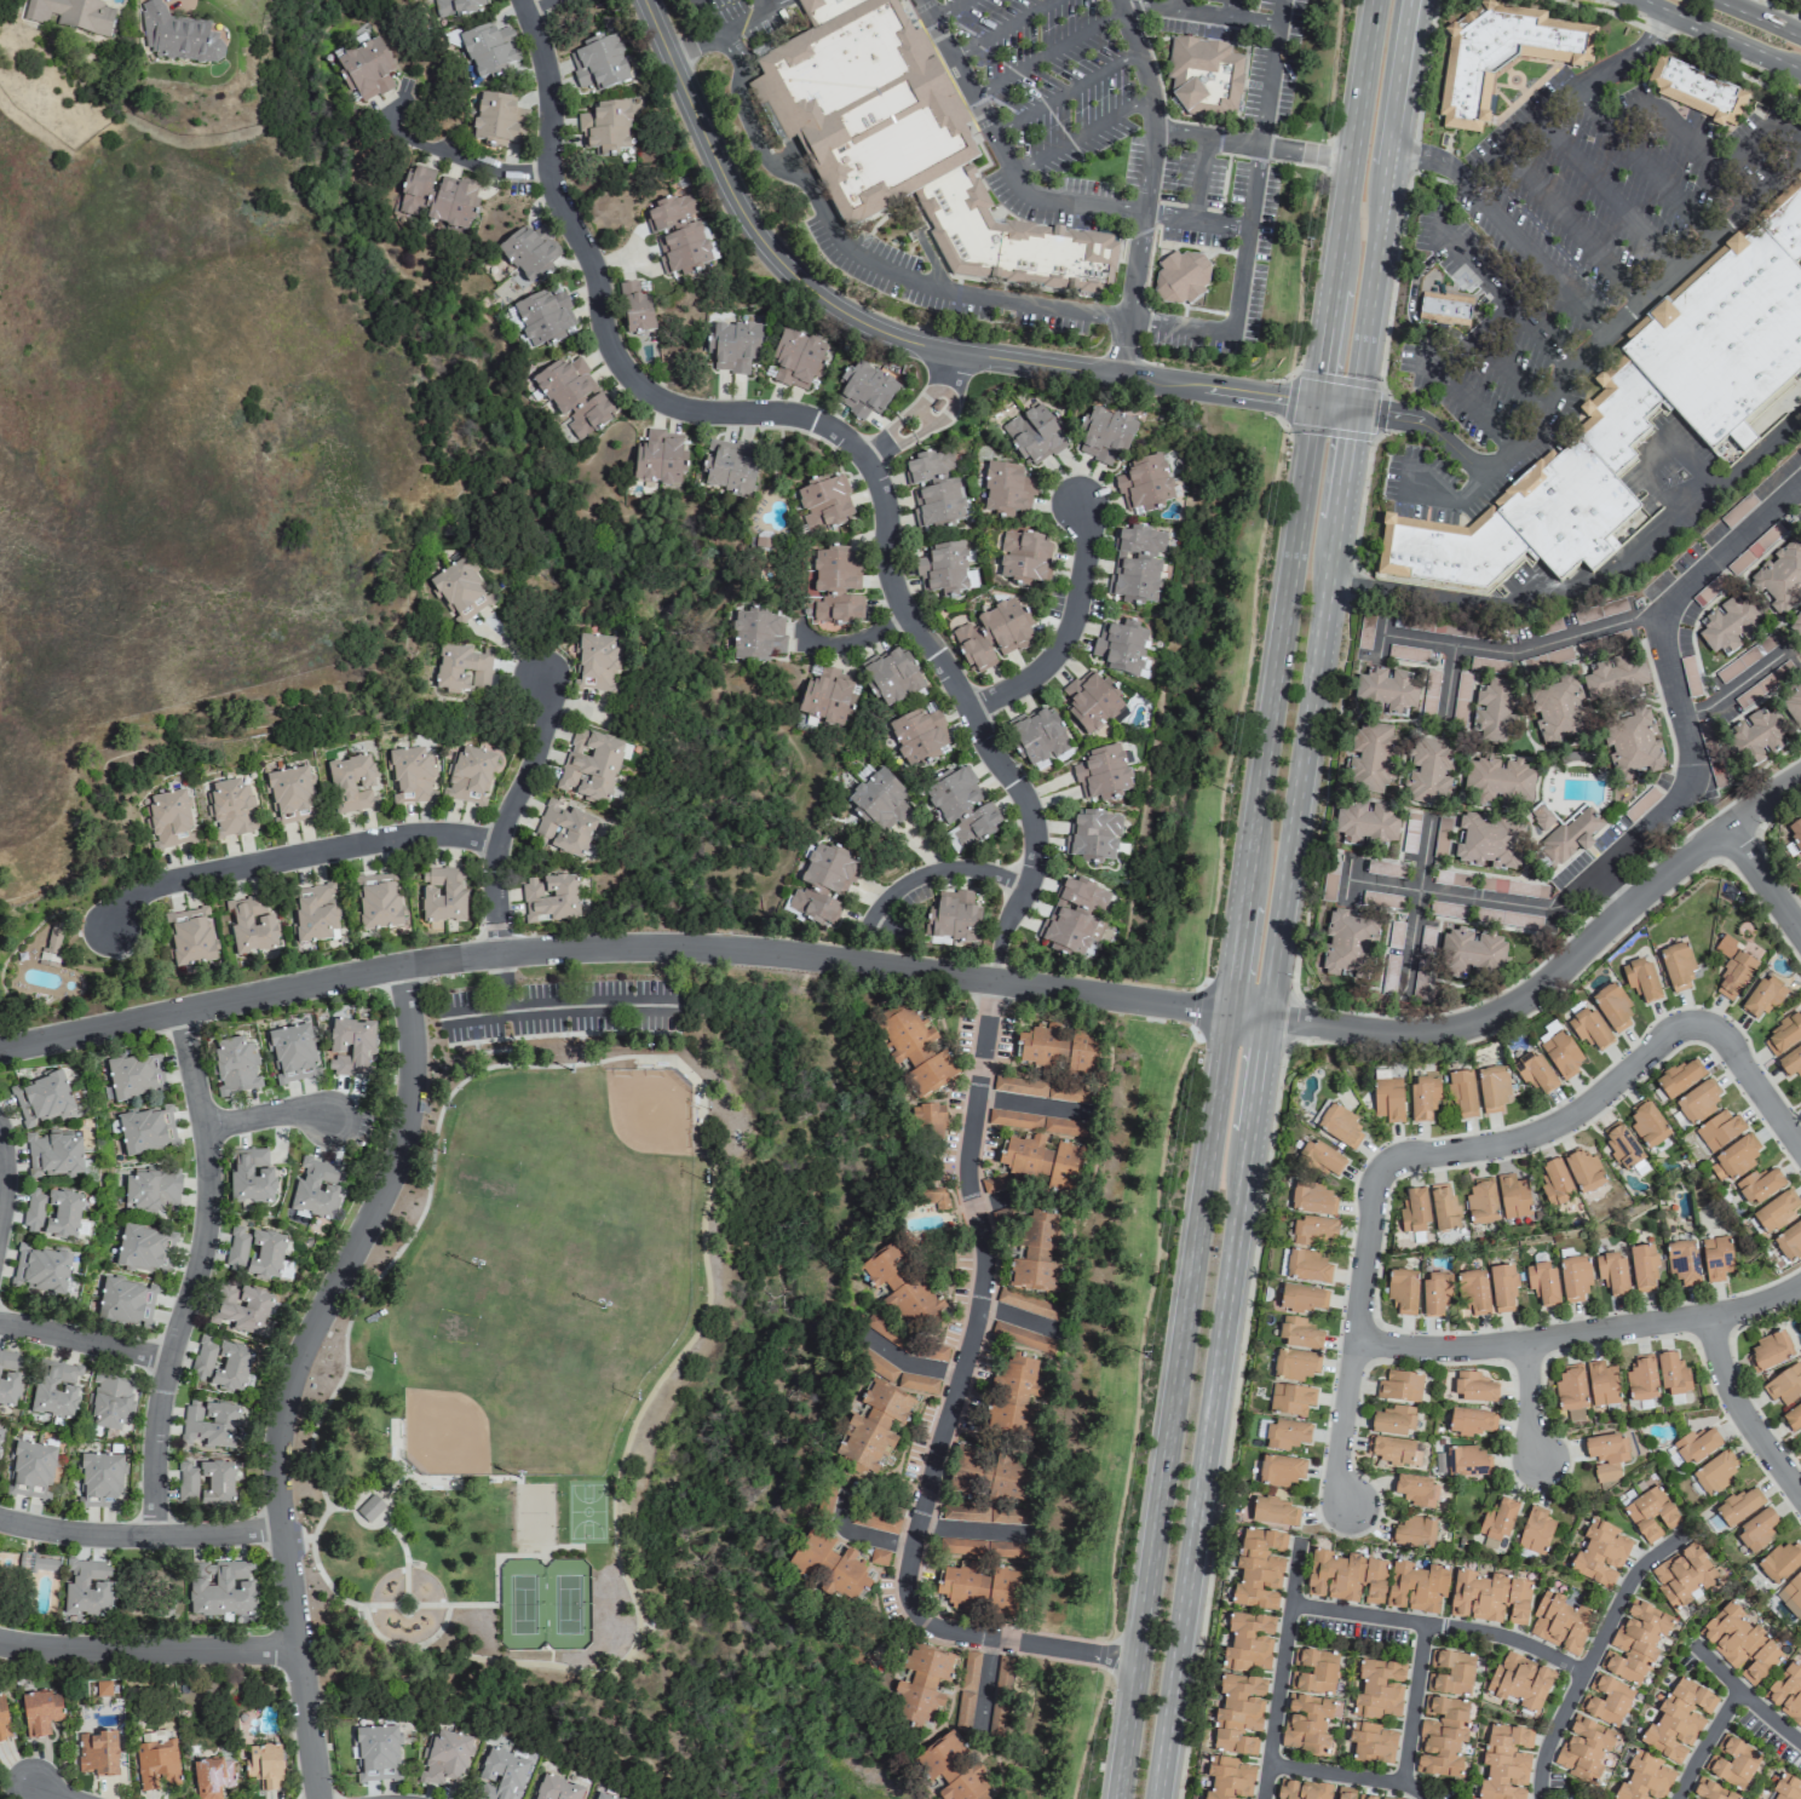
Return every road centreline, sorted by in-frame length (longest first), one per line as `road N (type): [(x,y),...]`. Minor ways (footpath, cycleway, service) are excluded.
road 1 (residential): [(524,0),(551,86),(552,174),(597,271),(605,324),(625,368),(662,402),(692,413),(812,421),(842,436),(879,481),(891,571),(907,613),(1022,789),(1037,830),(1035,873),(1002,950)]
road 2 (secondary): [(1245,1015),(1392,0)]
road 3 (residential): [(0,1054),(401,970),(502,956),(726,952),(997,983)]
road 4 (residential): [(997,983),(1393,1039),(1465,1031),(1537,996),(1675,874),(1800,784)]
road 5 (residential): [(997,983),(971,1154),(989,1192),(989,1231),(961,1374),(937,1422),(910,1605),(934,1630),(1137,1661)]
road 6 (residential): [(1334,403),(955,354),(853,320),(807,287),(747,218),(647,0)]
road 7 (residential): [(322,1798),(281,1458),(294,1384),(387,1191),(408,1128),(414,1052),(401,970)]
road 8 (secondary): [(1154,1798),(1258,1040),(1245,1015)]
road 9 (secondary): [(1245,1015),(1222,1038),(1137,1661)]
road 10 (residential): [(1350,883),(1554,913),(1565,908),(1670,812),(1691,777),(1691,743),(1665,653),(1670,611)]
road 11 (residential): [(157,1536),(163,1398),(208,1238),(212,1180),(183,1013)]
road 12 (residential): [(1800,488),(1670,611),(1518,656),(1386,637)]
road 13 (residential): [(1356,1344),(1443,1352),(1526,1345),(1751,1311),(1800,1289)]
road 14 (residential): [(501,845),(410,838),(176,883),(143,893),(107,927)]
road 15 (residential): [(1385,1169),(1405,1157),(1495,1149),(1553,1131),(1594,1105),(1667,1036),(1704,1027)]
road 16 (residential): [(1385,1169),(1373,1194),(1336,1467),(1347,1507)]
road 17 (residential): [(1543,1798),(1555,1738),(1638,1576),(1691,1534)]
road 18 (residential): [(1293,1608),(1485,1634),(1586,1677)]
road 19 (residential): [(301,1653),(0,1642)]
road 20 (residential): [(502,956),(501,845),(534,768),(543,676)]
road 21 (residential): [(284,1527),(107,1536),(0,1519)]
road 22 (residential): [(1266,1798),(1302,1540)]
road 23 (residential): [(972,712),(1038,677),(1069,639),(1088,536),(1078,507)]
road 24 (residential): [(1711,1318),(1739,1408),(1800,1496)]
road 25 (residential): [(1405,1005),(1433,815)]
road 26 (residential): [(552,174),(496,176),(405,137),(385,115)]
road 27 (residential): [(1029,889),(985,872),(940,873),(902,890),(871,925)]
road 28 (residential): [(172,1360),(0,1324)]
road 29 (secondary): [(1643,0),(1800,74)]
road 30 (residential): [(1405,1787),(1427,1627)]
road 31 (residential): [(1704,1027),(1731,1042),(1800,1150)]
road 32 (residential): [(1425,1798),(1405,1787),(1271,1768)]
road 33 (residential): [(1694,1645),(1800,1744)]
road 34 (secondary): [(1137,1661),(1118,1798)]
road 35 (residential): [(1684,719),(1711,711),(1795,649)]
road 36 (residential): [(207,1132),(303,1108),(334,1120)]
road 37 (residential): [(1800,935),(1728,833)]
road 38 (residential): [(1682,1798),(1742,1694)]

